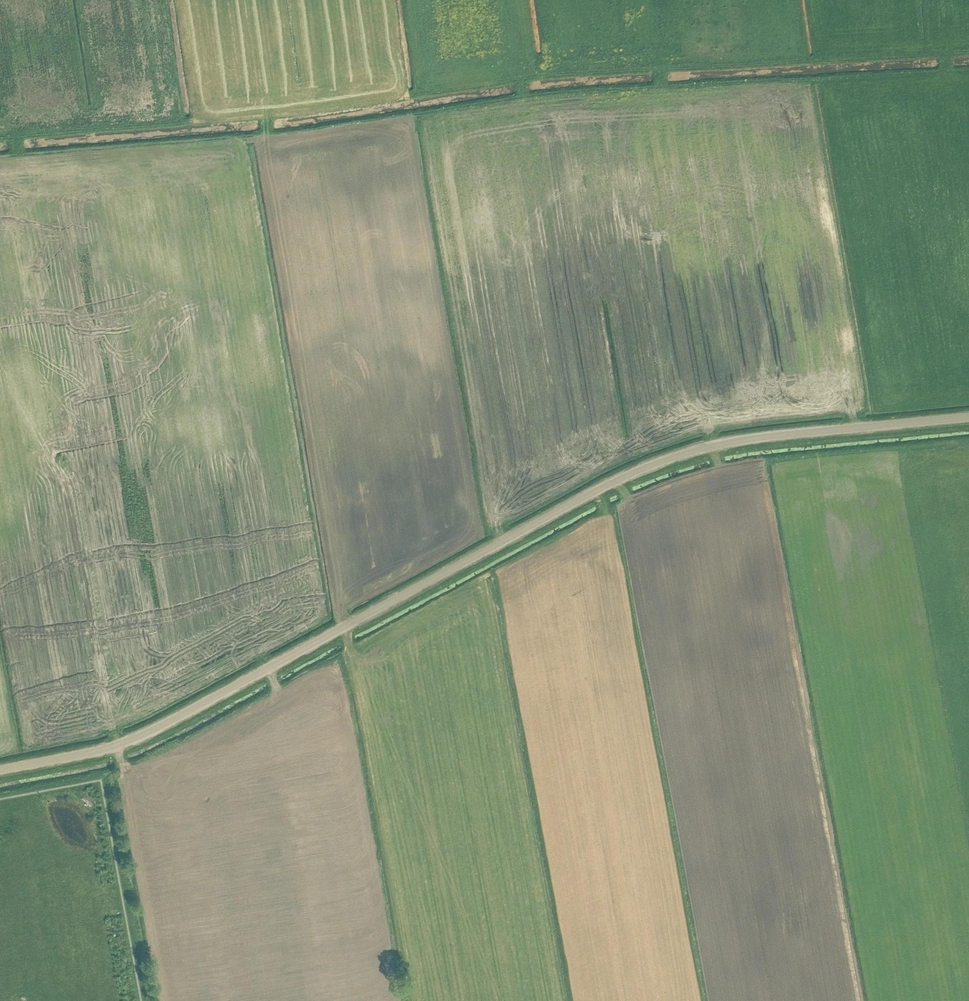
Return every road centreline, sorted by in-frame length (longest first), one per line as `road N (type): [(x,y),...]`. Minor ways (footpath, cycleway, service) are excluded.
road 1 (unclassified): [(0,768),(141,732),(644,466),(731,441),(968,415)]

